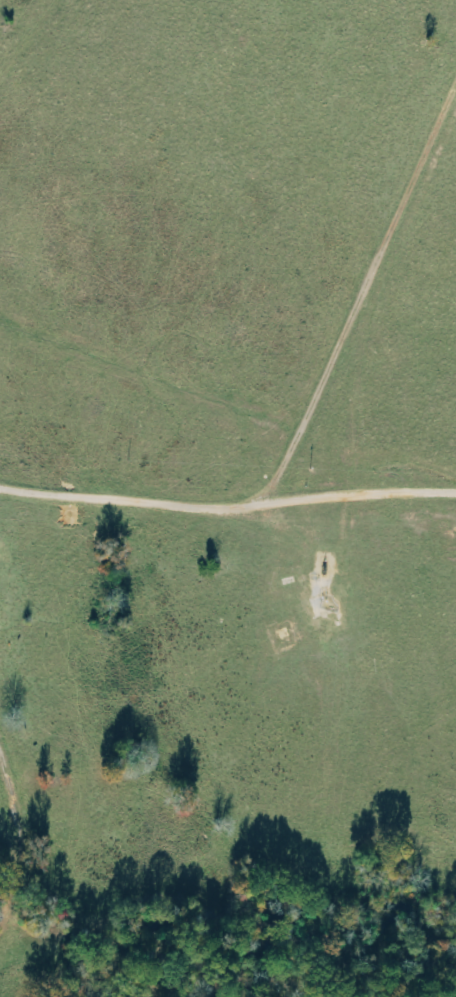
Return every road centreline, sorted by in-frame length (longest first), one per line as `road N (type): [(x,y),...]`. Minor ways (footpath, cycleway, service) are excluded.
road 1 (residential): [(0,449),(249,501)]
road 2 (residential): [(0,747),(16,856),(0,921)]

